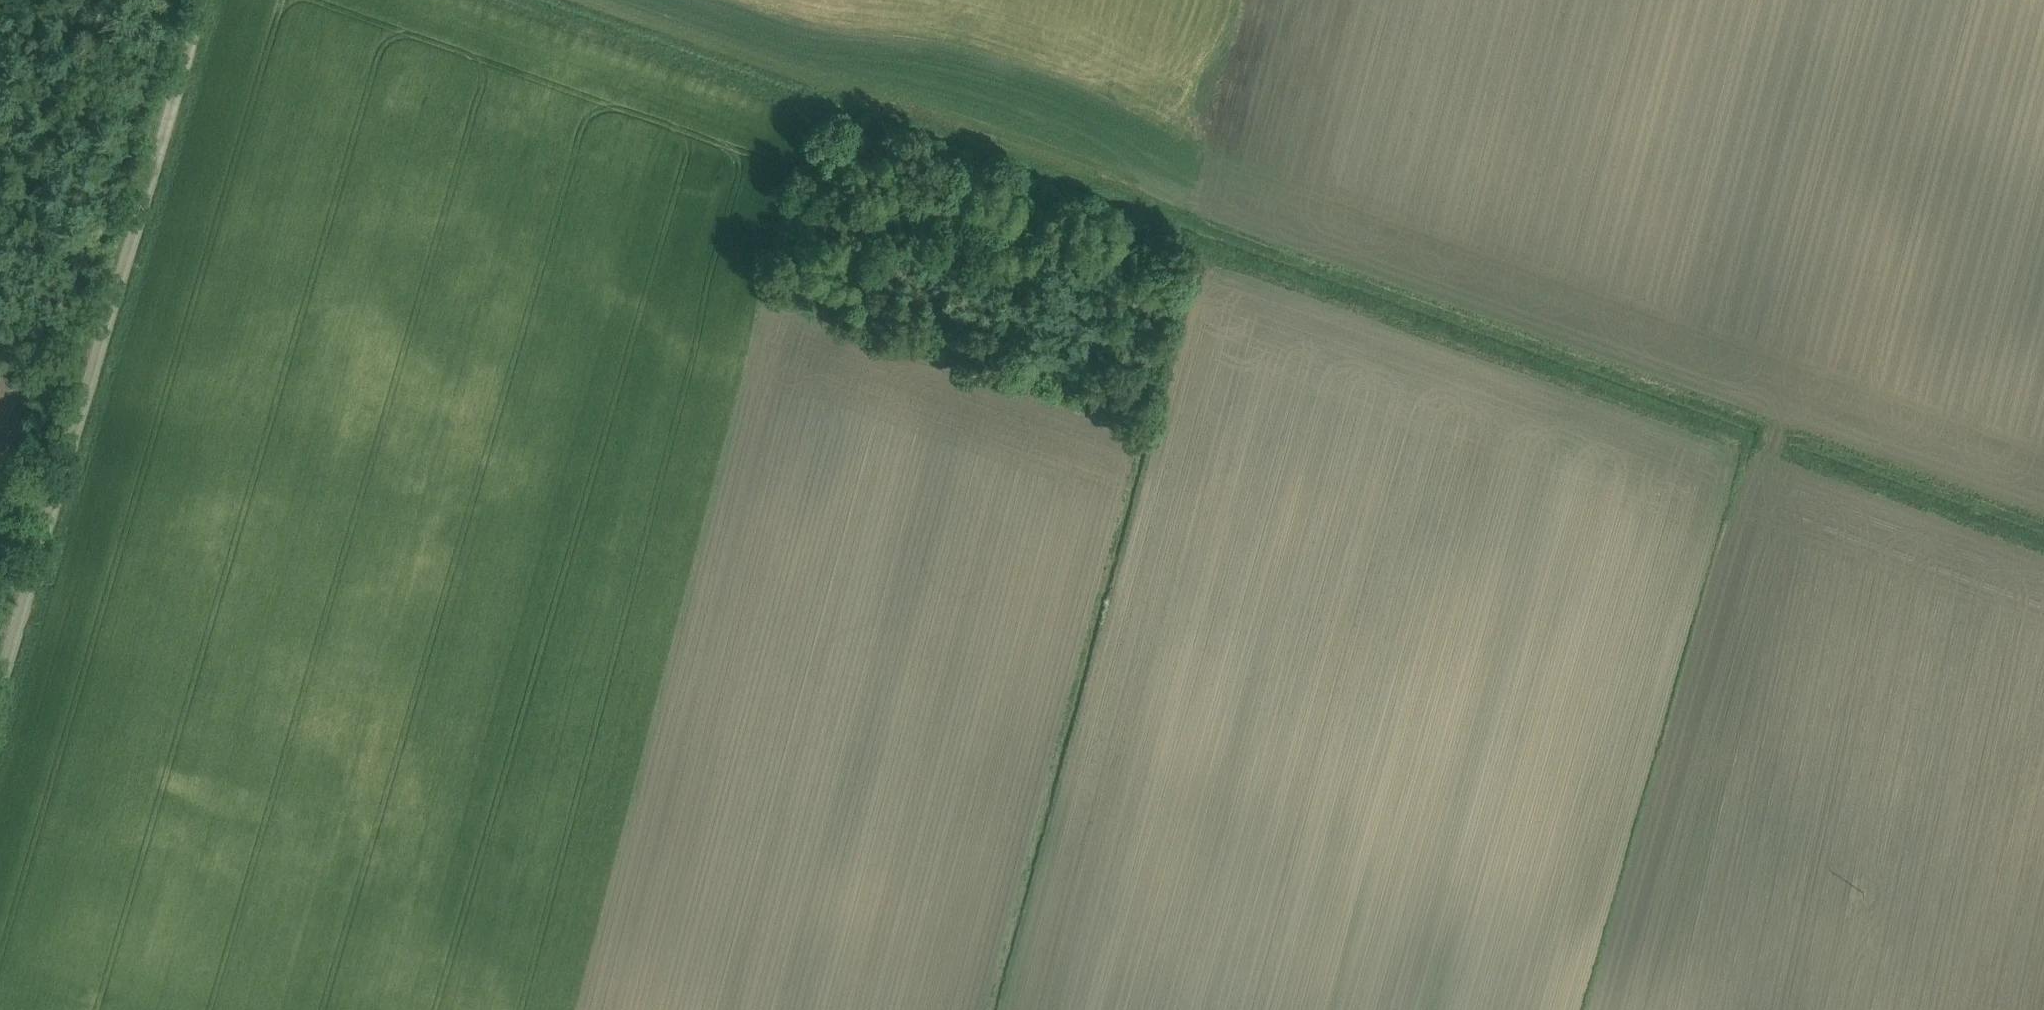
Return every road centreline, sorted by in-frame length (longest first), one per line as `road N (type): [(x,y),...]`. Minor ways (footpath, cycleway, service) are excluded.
road 1 (unclassified): [(206,0),(0,696)]

